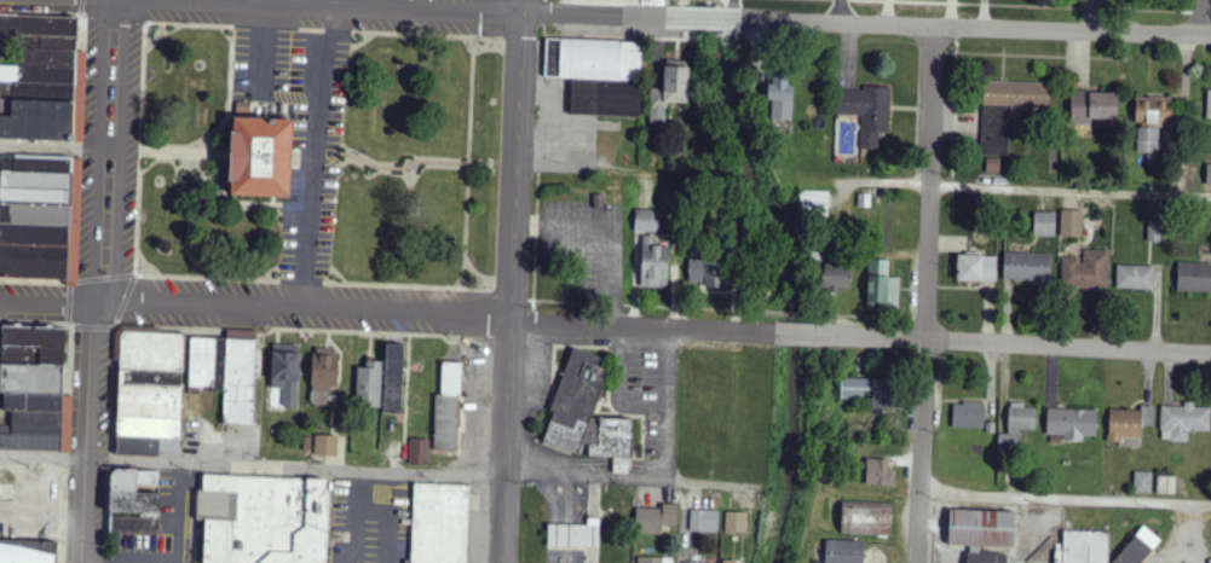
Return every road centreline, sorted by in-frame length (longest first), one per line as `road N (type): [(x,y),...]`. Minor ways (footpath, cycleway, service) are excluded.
road 1 (residential): [(775,336),(0,305)]
road 2 (residential): [(492,562),(509,327),(517,0)]
road 3 (residential): [(83,562),(104,0)]
road 4 (residential): [(914,562),(936,28)]
road 5 (residential): [(1210,39),(736,19)]
road 6 (residential): [(1210,356),(814,336)]
road 7 (residential): [(665,18),(312,0)]

